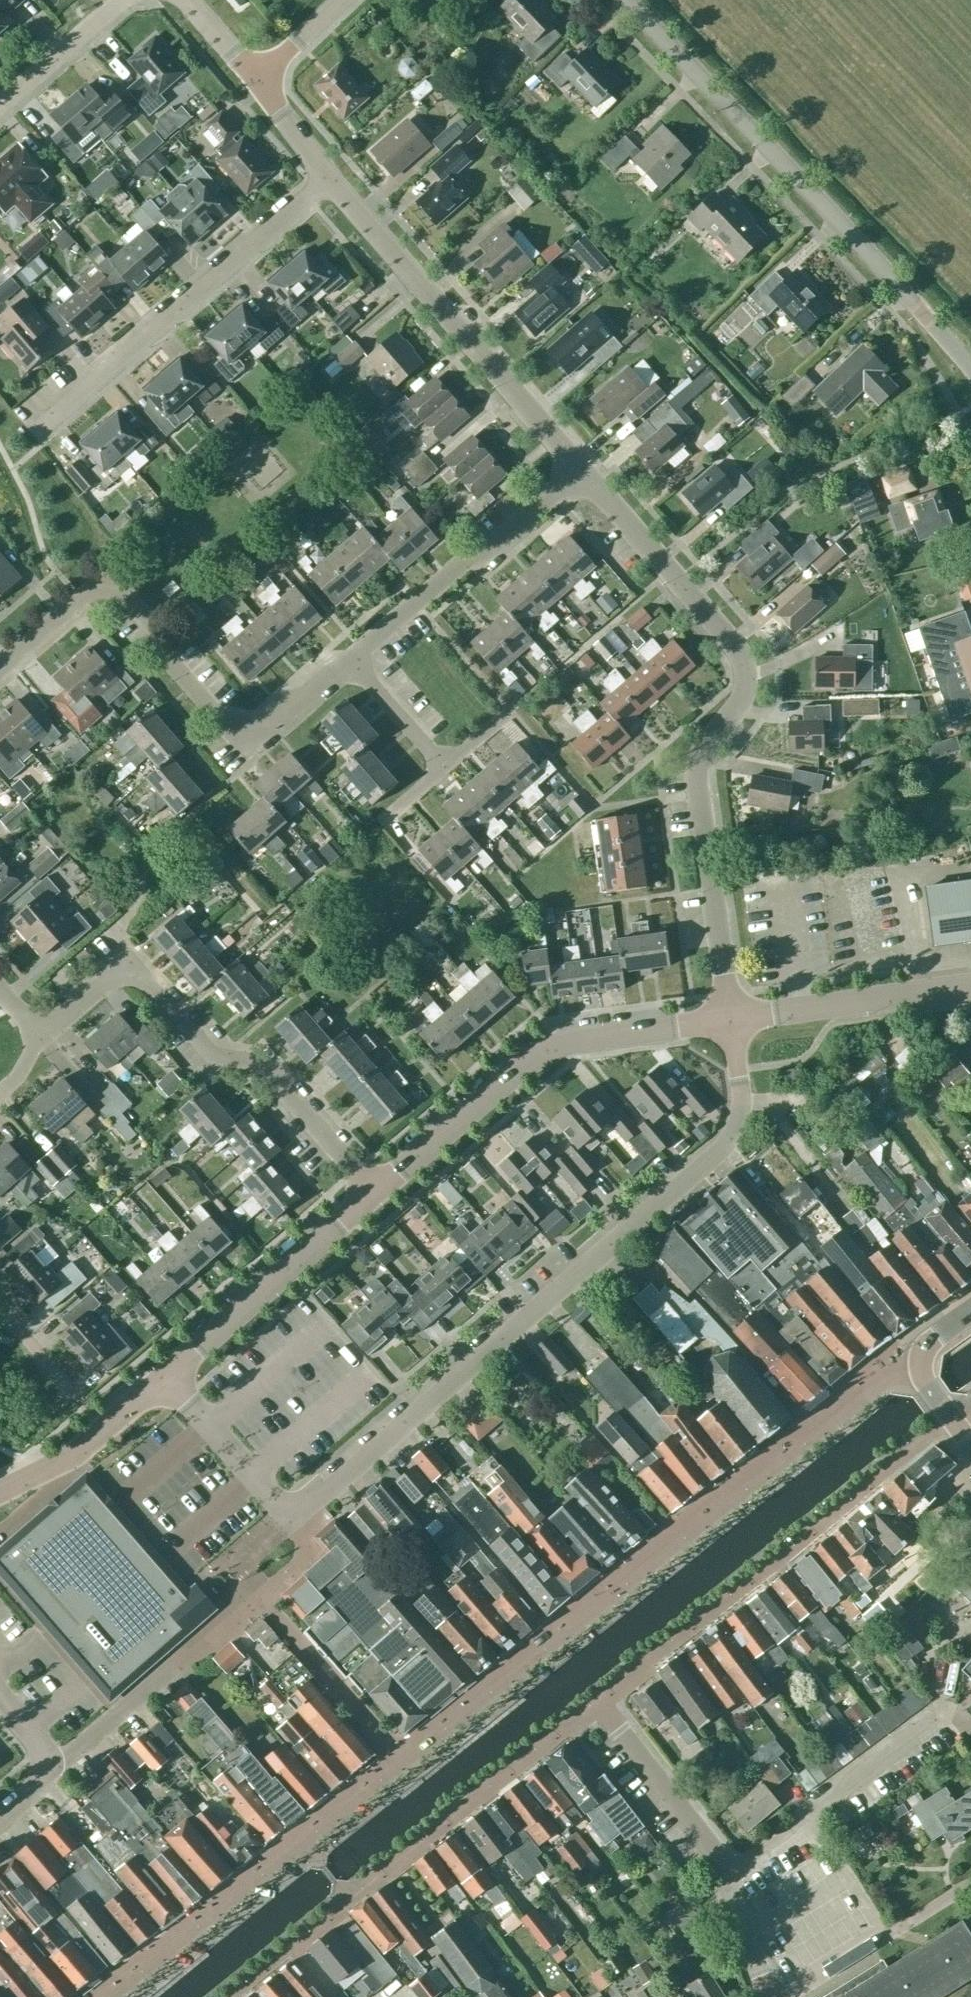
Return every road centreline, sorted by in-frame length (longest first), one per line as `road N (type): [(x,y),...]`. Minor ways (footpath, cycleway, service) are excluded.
road 1 (unclassified): [(105,1996),(889,1374),(917,1367)]
road 2 (residential): [(169,1376),(284,1519),(720,1150),(734,1117),(733,1022)]
road 3 (residential): [(733,1022),(696,770),(742,690),(740,662),(671,566),(579,469)]
road 4 (residential): [(0,670),(109,575),(244,748),(351,658)]
road 5 (tertiary): [(970,366),(644,0)]
road 6 (residential): [(223,1996),(600,1699)]
road 7 (residential): [(373,1189),(272,1078),(217,1057),(130,961),(44,1030)]
road 8 (residential): [(953,1422),(600,1699)]
road 9 (tertiary): [(373,1189),(540,1050),(733,1022)]
road 10 (residential): [(38,431),(328,177)]
road 11 (residential): [(579,469),(328,177)]
road 12 (residential): [(351,658),(579,469)]
road 13 (residential): [(730,1869),(956,1704)]
road 14 (tertiary): [(169,1376),(373,1189)]
road 15 (tertiary): [(733,1022),(970,983)]
road 16 (residential): [(730,1869),(600,1699)]
road 17 (tertiary): [(0,1491),(104,1434),(169,1376)]
road 18 (residential): [(0,104),(120,0)]
road 19 (residential): [(444,766),(351,658)]
road 20 (residential): [(777,1995),(762,1978),(730,1869)]
road 21 (residential): [(892,1935),(777,1995)]
road 22 (residential): [(328,177),(257,78)]

